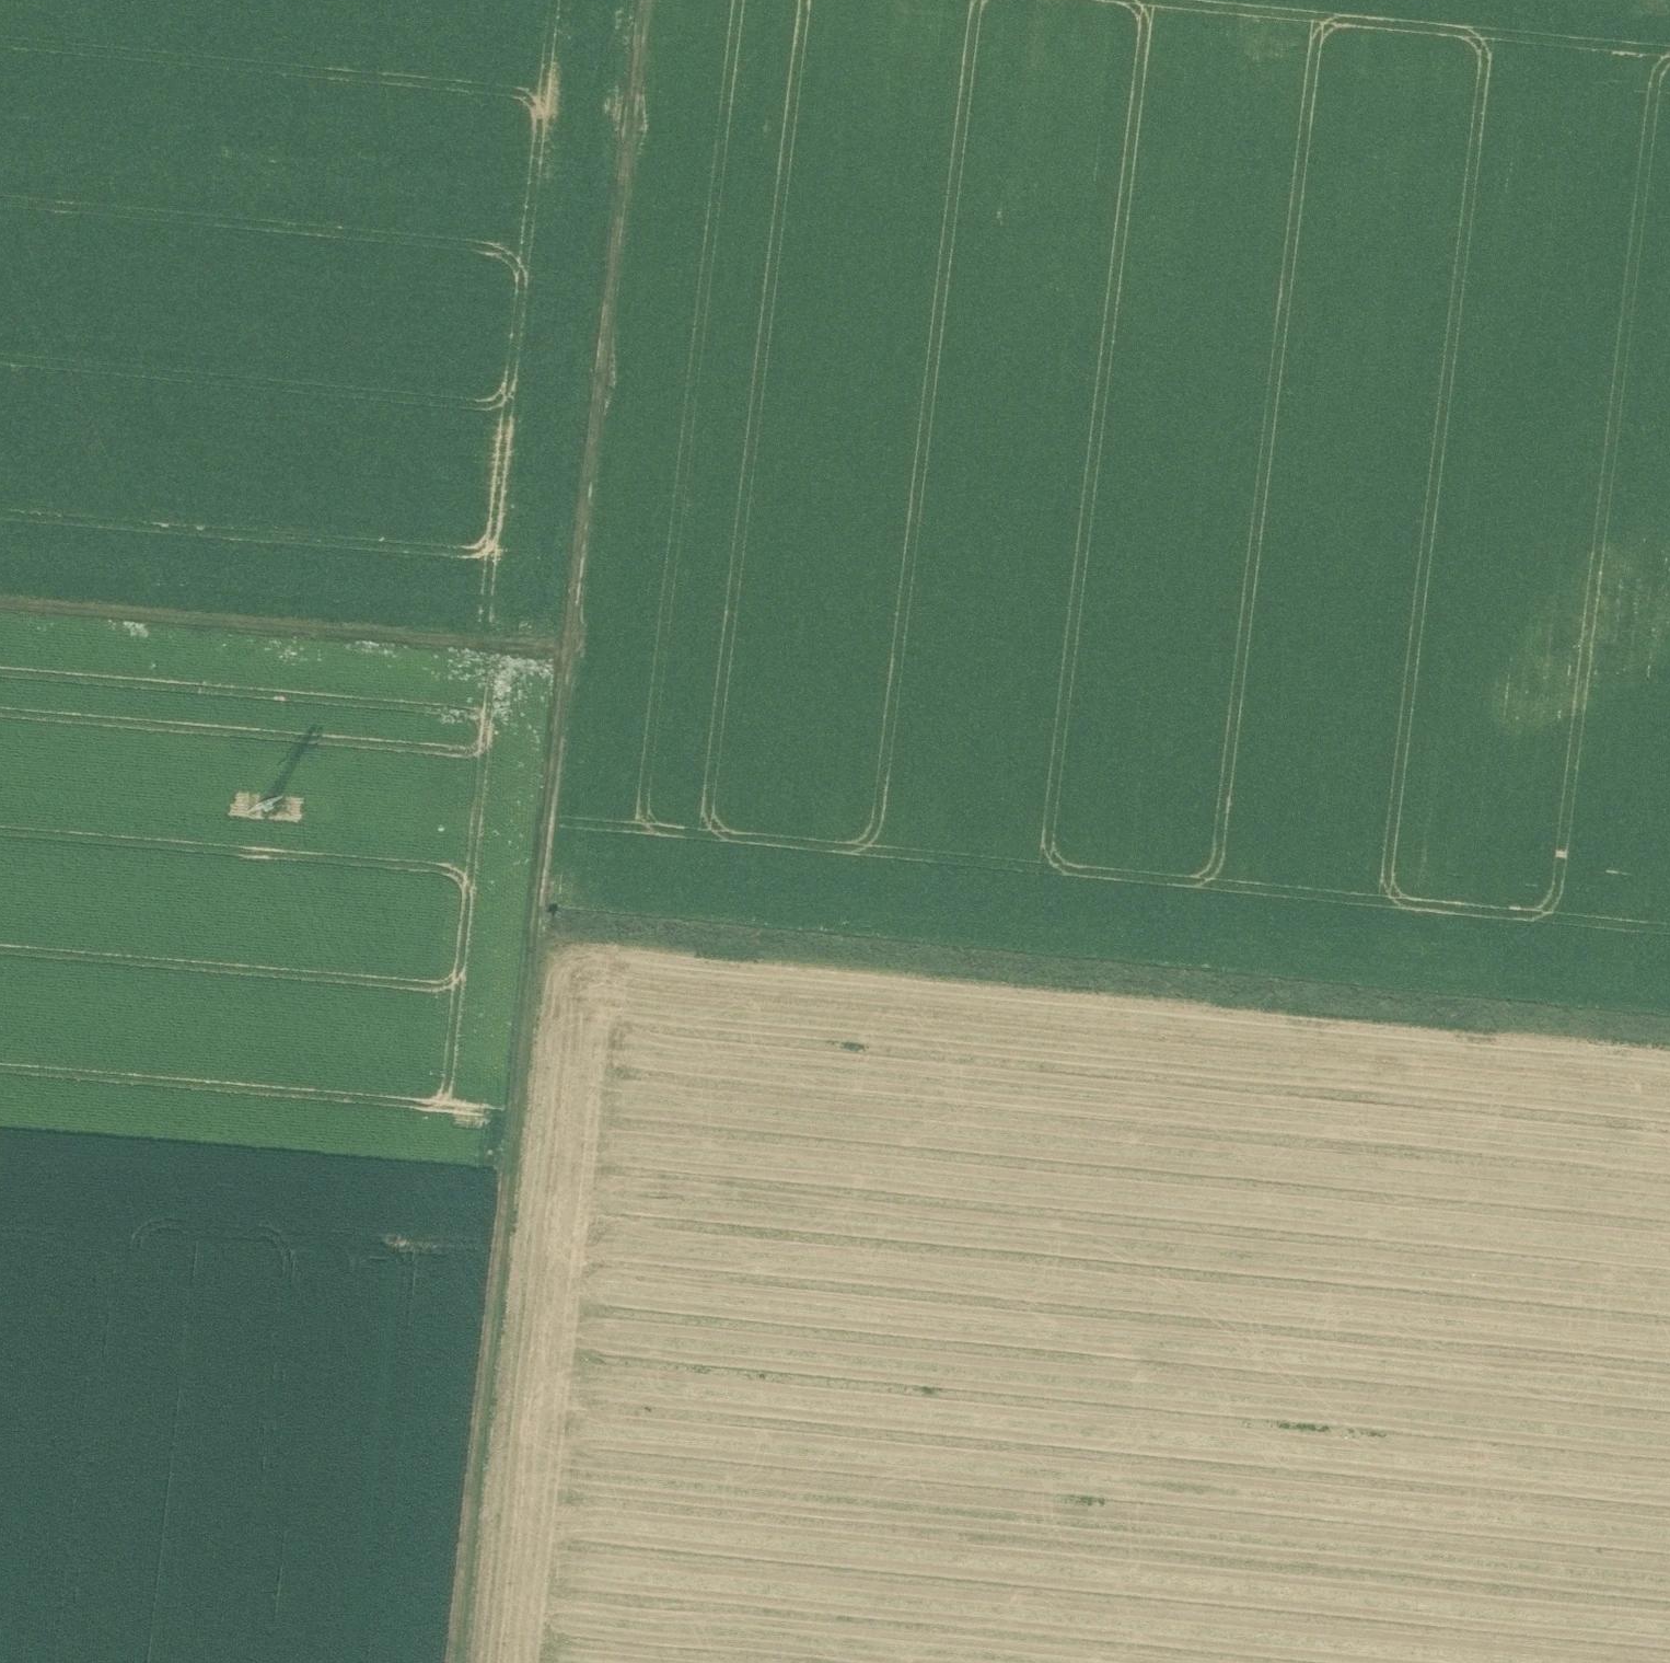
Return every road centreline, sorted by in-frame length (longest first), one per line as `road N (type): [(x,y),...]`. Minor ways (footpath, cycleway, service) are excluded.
road 1 (track): [(644,0),(453,1662)]
road 2 (track): [(570,652),(0,603)]

